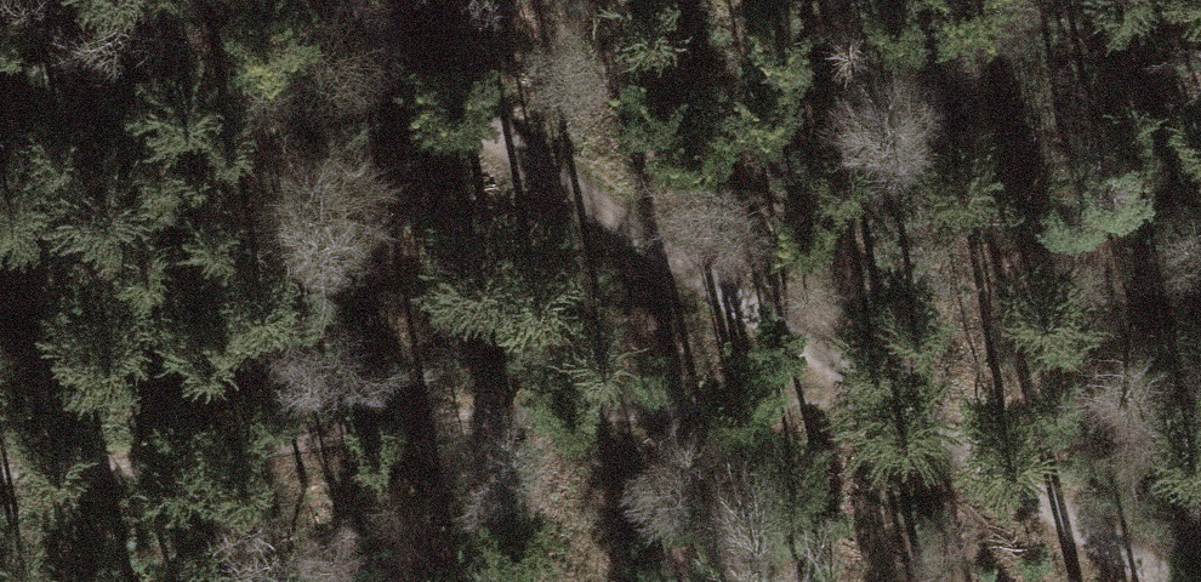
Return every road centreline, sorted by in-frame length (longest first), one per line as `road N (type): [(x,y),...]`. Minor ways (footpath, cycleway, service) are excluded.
road 1 (track): [(1185,581),(870,398),(637,244),(389,60),(347,0)]
road 2 (track): [(0,465),(870,398)]

